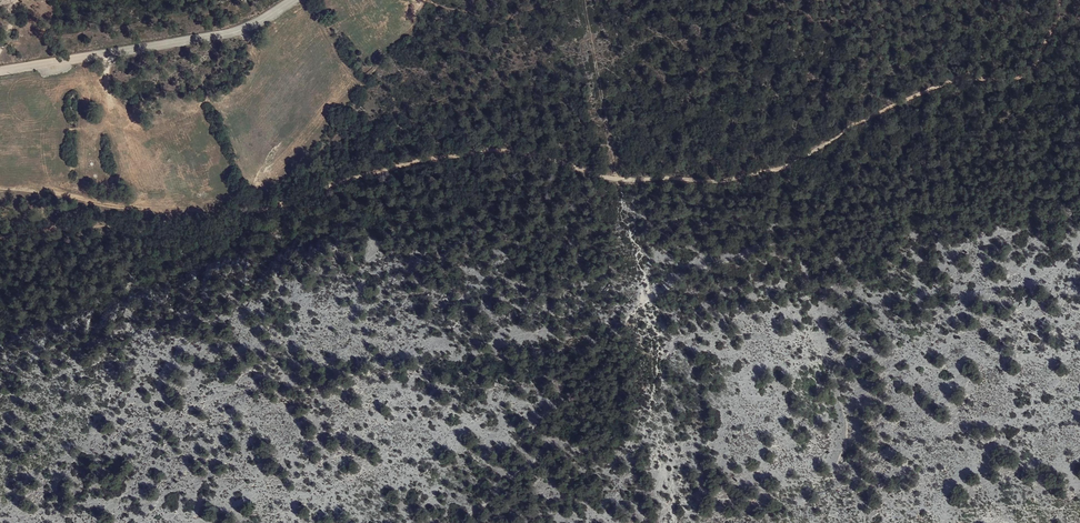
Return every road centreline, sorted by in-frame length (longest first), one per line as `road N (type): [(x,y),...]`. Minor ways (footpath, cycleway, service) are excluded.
road 1 (track): [(1059,0),(1027,77),(974,73),(922,89),(791,167),(764,174),(624,180),(514,145),(351,175),(249,211),(160,210),(0,189)]
road 2 (unclassified): [(0,73),(211,37),(289,0)]

